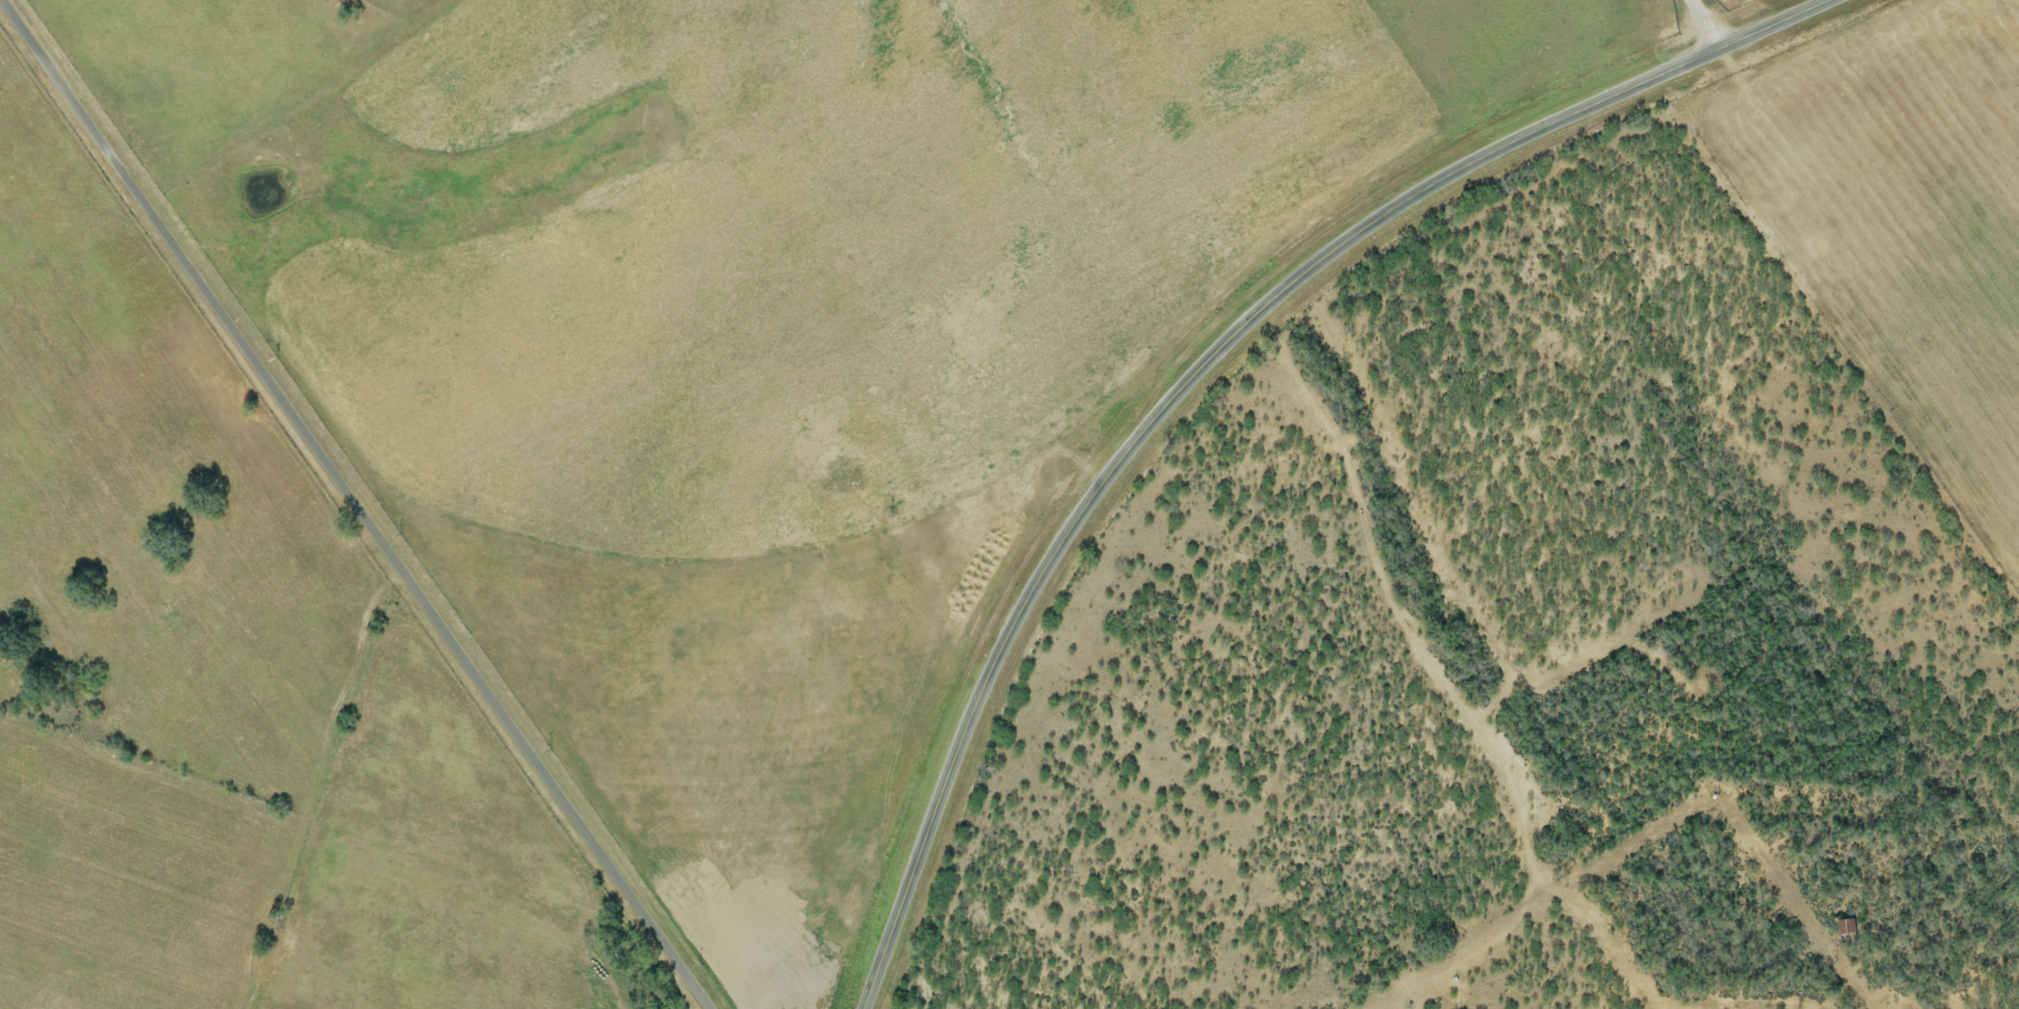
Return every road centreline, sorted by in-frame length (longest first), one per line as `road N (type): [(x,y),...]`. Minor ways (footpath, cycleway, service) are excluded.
road 1 (secondary): [(1826,0),(1475,158),(1376,215),(1283,285),(1212,353),(1077,512),(1013,617),(860,1008)]
road 2 (residential): [(713,1008),(1,0)]

